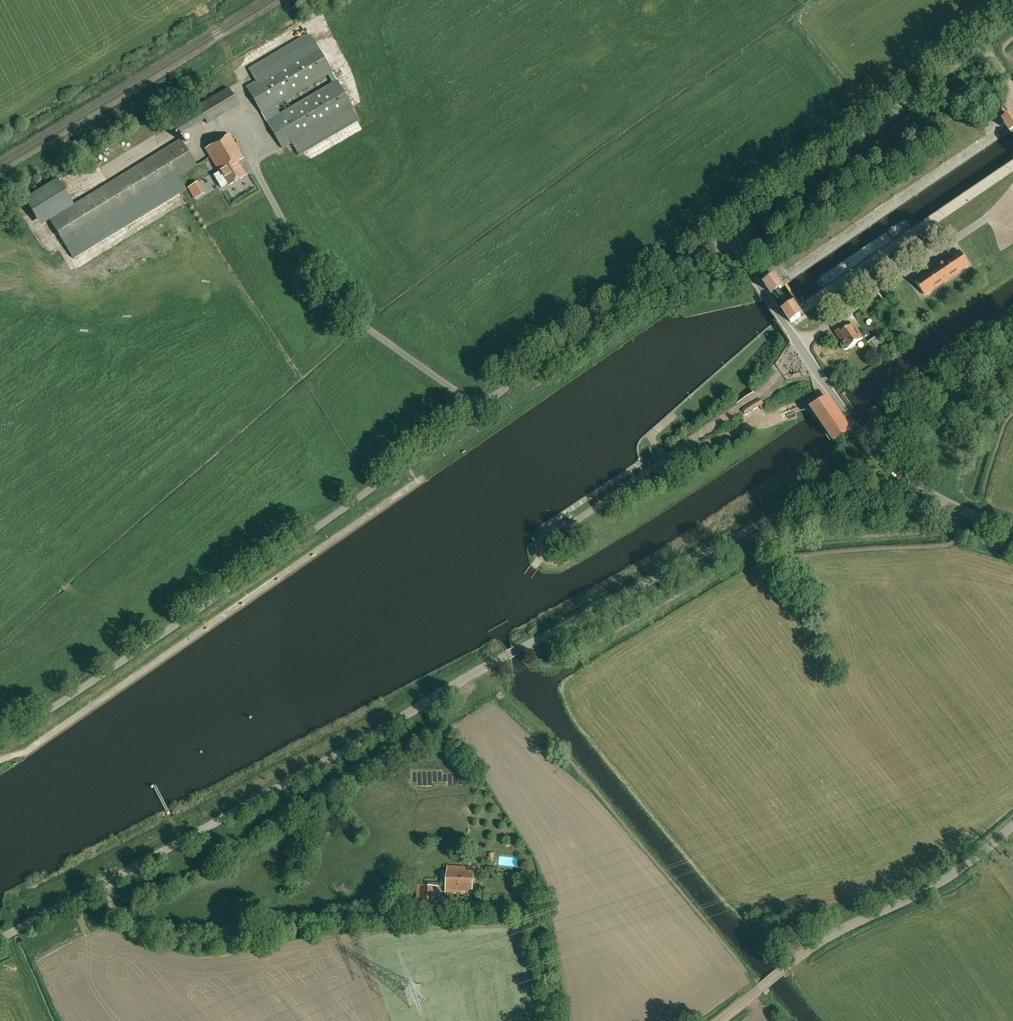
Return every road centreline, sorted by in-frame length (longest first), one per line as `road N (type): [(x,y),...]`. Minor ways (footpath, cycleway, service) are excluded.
road 1 (unclassified): [(875,456),(0,939)]
road 2 (unclassified): [(0,753),(44,729),(687,257),(737,251)]
road 3 (unclassified): [(737,251),(748,221),(1012,17)]
road 4 (unclassified): [(719,1020),(809,949),(932,889),(1012,827)]
road 5 (unclassified): [(875,456),(737,251)]
road 6 (unclassified): [(1012,530),(971,516),(875,456)]

